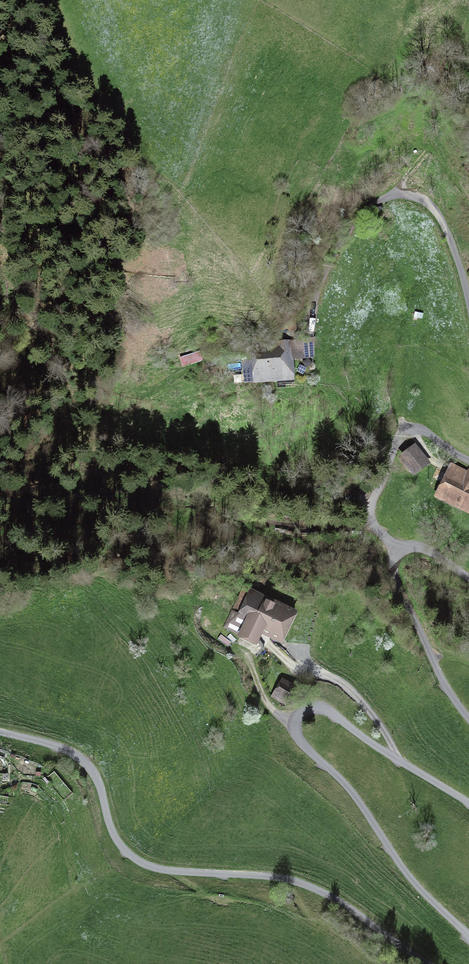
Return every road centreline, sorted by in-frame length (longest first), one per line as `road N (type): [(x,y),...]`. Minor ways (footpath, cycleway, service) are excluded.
road 1 (track): [(0,731),(85,762),(101,786),(115,837),(139,862),(300,883),(426,963)]
road 2 (track): [(468,936),(417,886),(361,805),(298,738),(295,720),(306,710),(333,714),(468,803)]
road 3 (track): [(309,330),(340,245),(393,195),(423,200),(439,216),(468,303)]
road 4 (track): [(468,719),(443,682),(394,560),(418,547),(468,577)]
road 5 (track): [(468,462),(421,429),(398,436),(371,513),(397,553)]
road 6 (track): [(396,762),(377,720),(349,689),(288,664),(263,639)]

